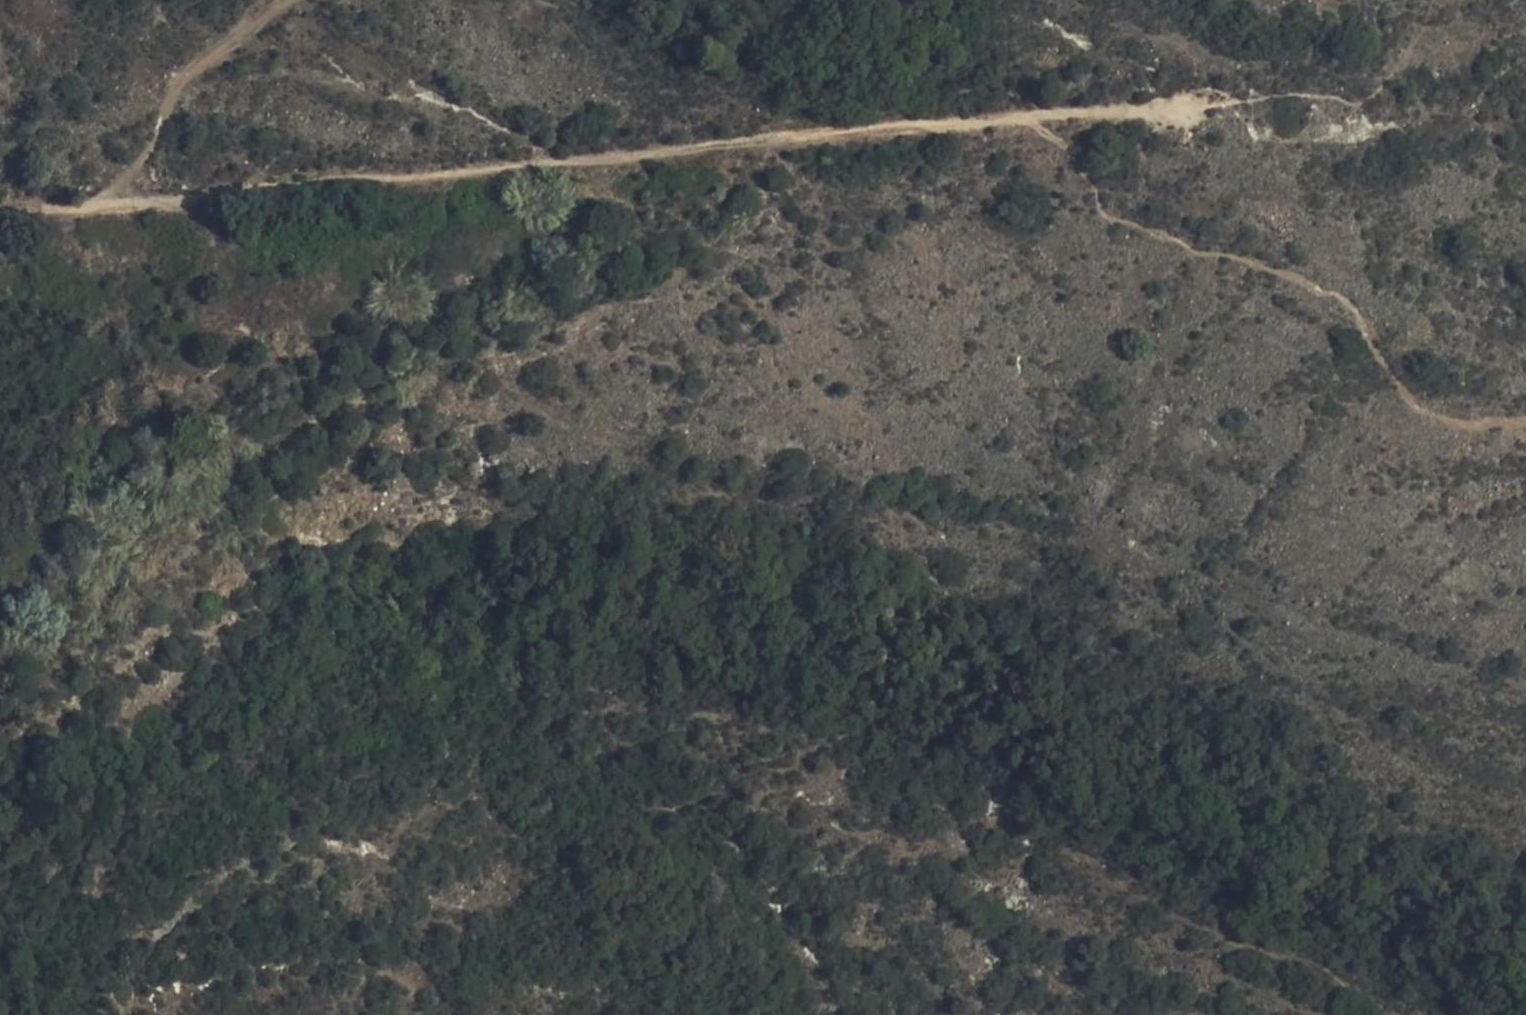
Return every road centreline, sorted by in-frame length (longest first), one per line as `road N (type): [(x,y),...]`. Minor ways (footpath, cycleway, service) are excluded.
road 1 (track): [(1174,111),(1114,126),(972,114),(868,120),(0,206)]
road 2 (track): [(92,197),(155,142),(170,104),(199,68),(288,0)]

